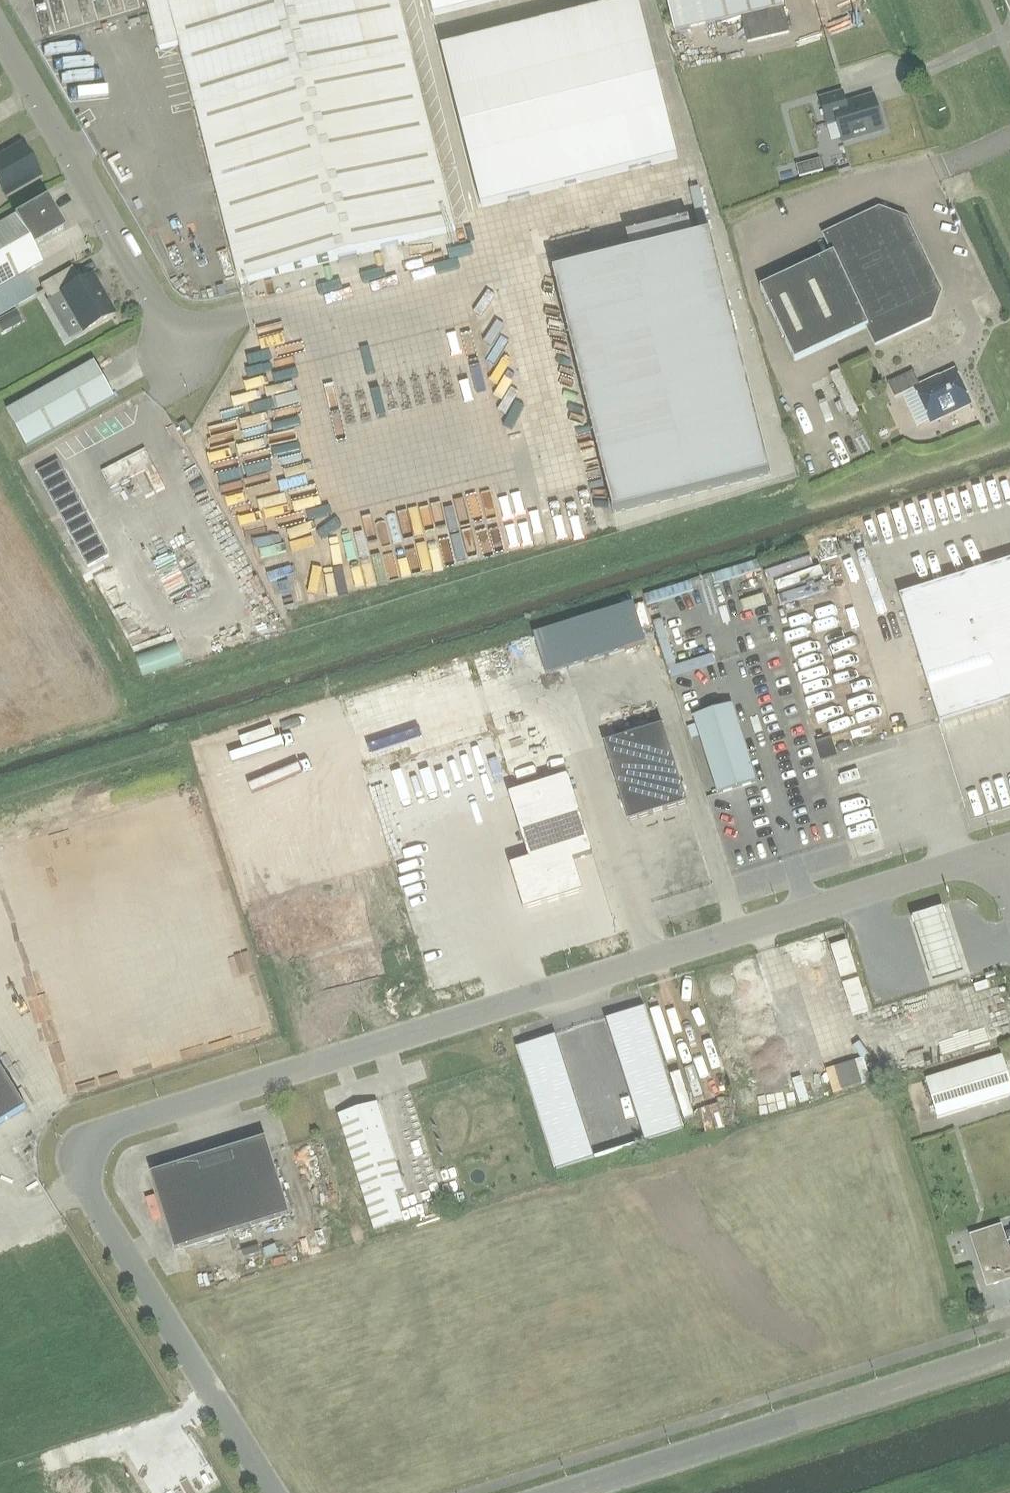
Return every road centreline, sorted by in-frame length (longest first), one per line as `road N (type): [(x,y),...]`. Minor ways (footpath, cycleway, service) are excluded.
road 1 (unclassified): [(997,858),(110,1135),(92,1170),(101,1212),(272,1492)]
road 2 (unclassified): [(1009,1354),(576,1492)]
road 3 (unclassified): [(0,38),(161,323)]

